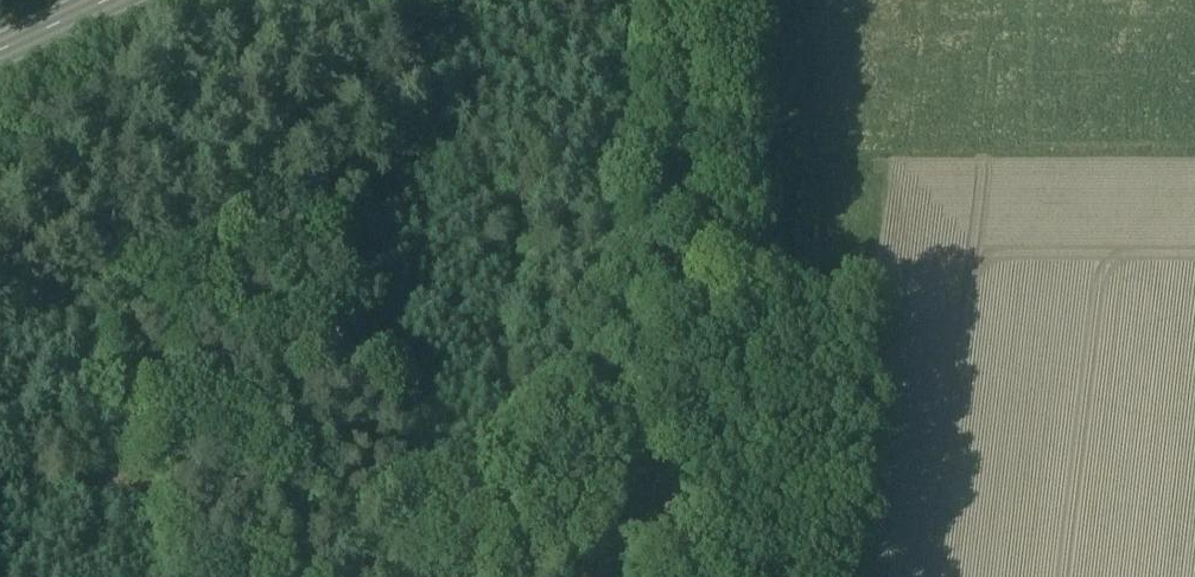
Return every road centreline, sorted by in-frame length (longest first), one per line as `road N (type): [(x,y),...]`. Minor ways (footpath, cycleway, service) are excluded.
road 1 (track): [(436,576),(512,502),(555,433),(647,27),(663,0)]
road 2 (track): [(657,576),(668,0)]

